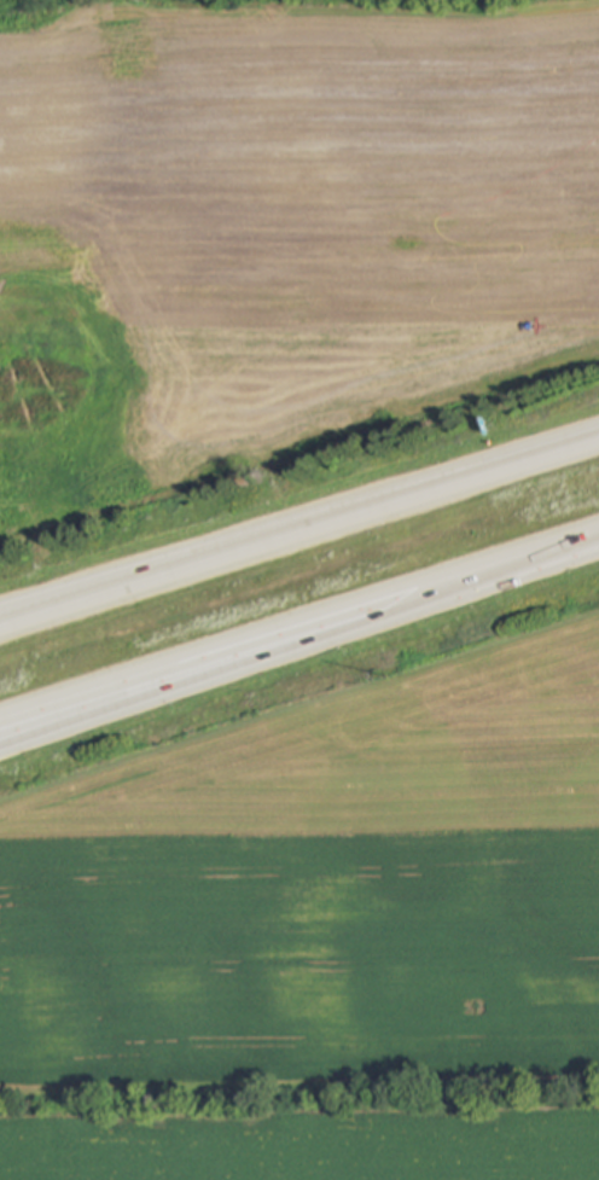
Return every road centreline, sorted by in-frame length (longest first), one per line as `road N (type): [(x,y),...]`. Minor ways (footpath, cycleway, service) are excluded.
road 1 (motorway): [(0,731),(598,545)]
road 2 (motorway): [(598,440),(0,626)]
road 3 (track): [(0,17),(159,10)]

